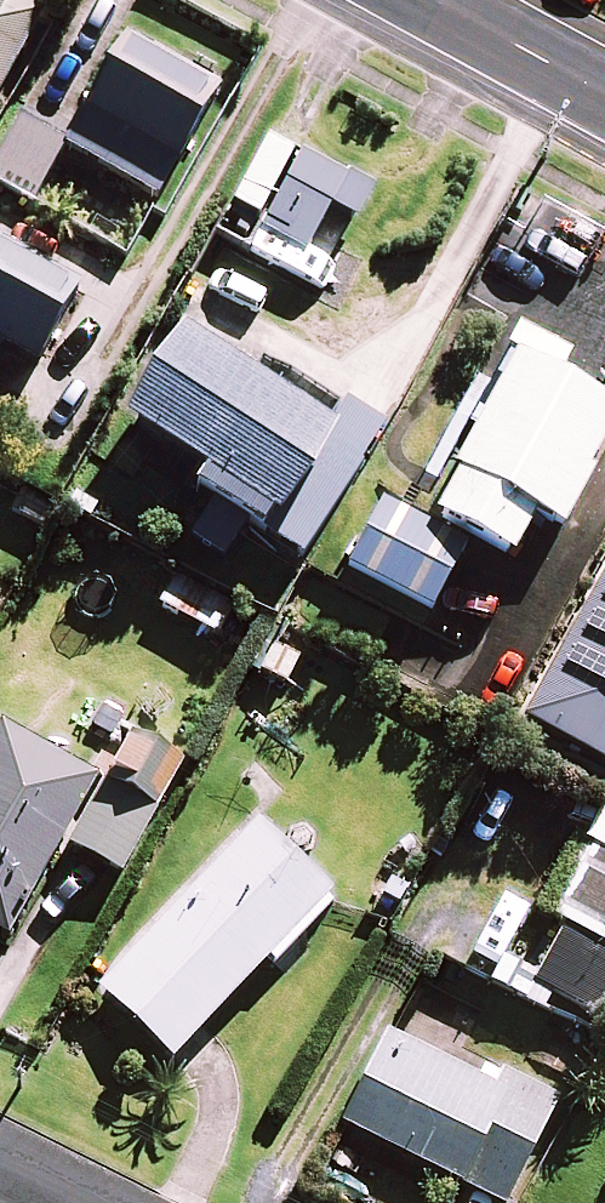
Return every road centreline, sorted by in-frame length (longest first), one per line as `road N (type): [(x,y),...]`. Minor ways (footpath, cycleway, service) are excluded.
road 1 (secondary): [(432,0),(604,96)]

